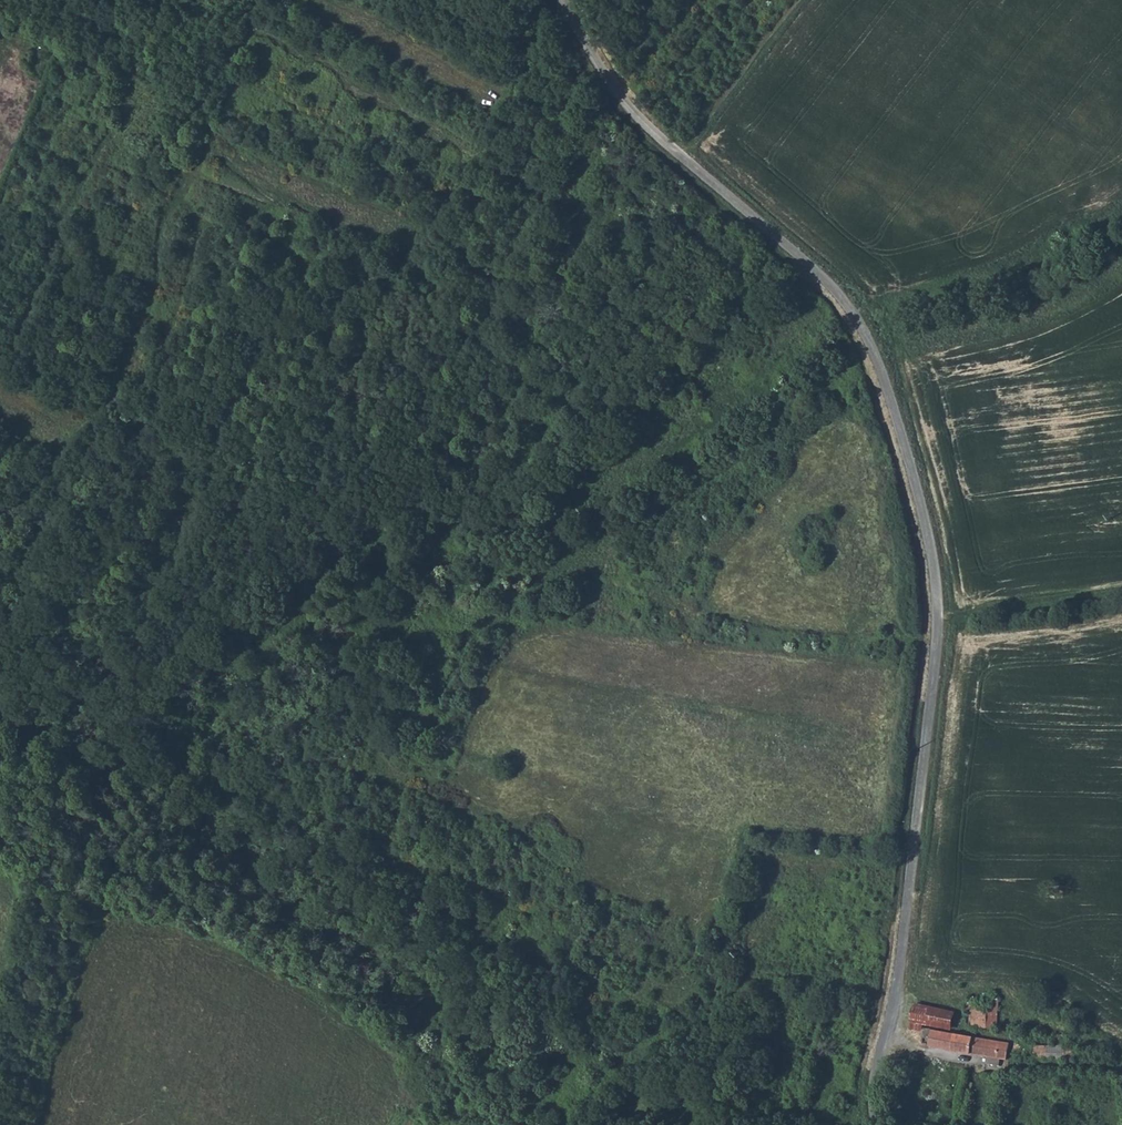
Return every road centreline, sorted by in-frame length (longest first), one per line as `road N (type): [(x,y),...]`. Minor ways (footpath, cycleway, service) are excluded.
road 1 (unclassified): [(873,1124),(936,667),(932,566),(894,415),(873,346),(836,293),(620,99),(562,0)]
road 2 (track): [(557,0),(539,19),(514,101),(537,173),(581,201),(572,241)]

